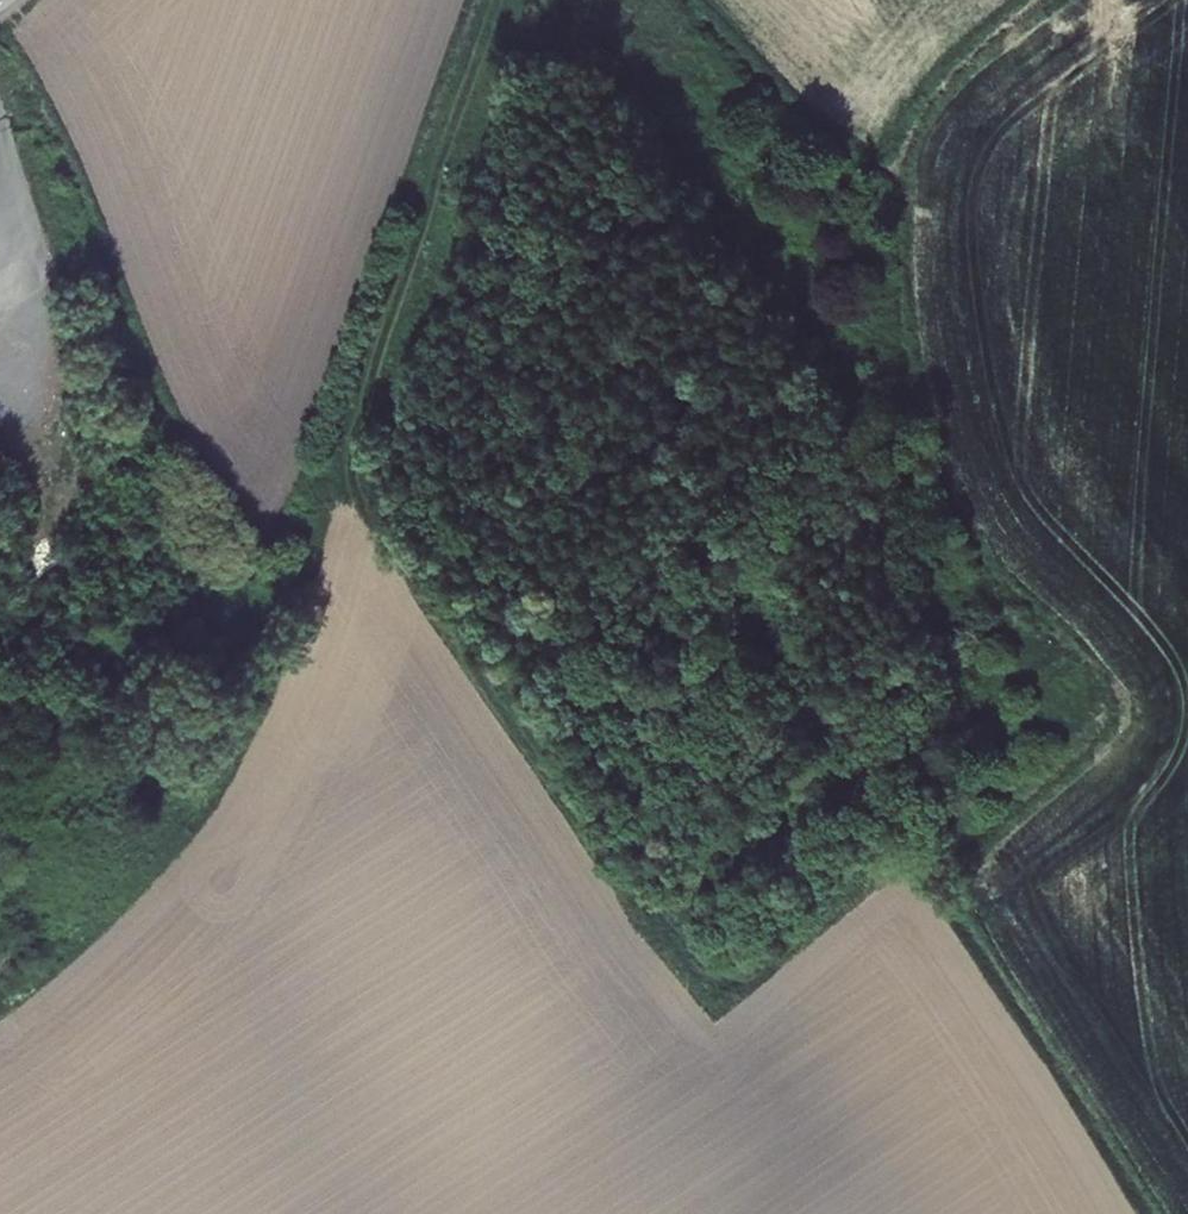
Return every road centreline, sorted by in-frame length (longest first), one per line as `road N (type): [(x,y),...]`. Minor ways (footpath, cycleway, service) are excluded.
road 1 (track): [(507,0),(215,817),(106,935),(0,1012)]

